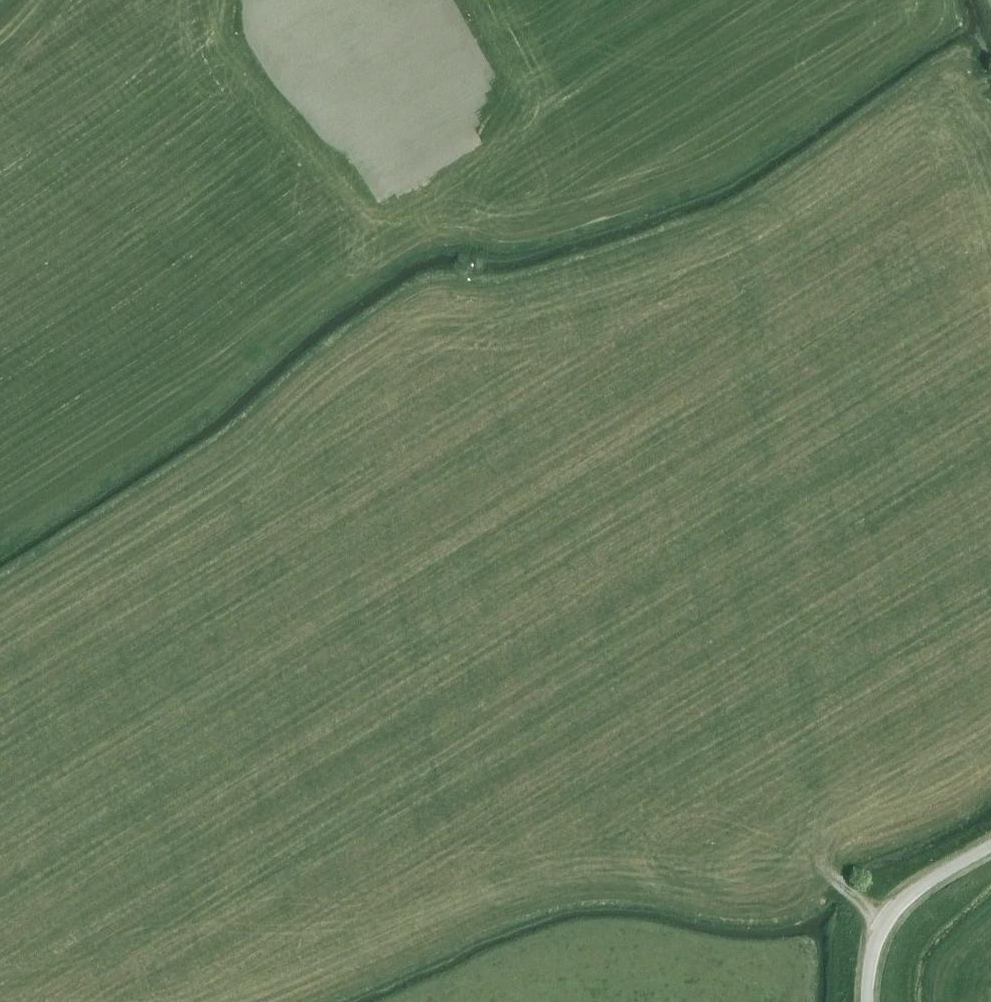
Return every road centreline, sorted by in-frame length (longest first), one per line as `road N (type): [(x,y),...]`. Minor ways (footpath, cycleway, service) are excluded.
road 1 (unclassified): [(866,1001),(873,940),(895,906),(990,845)]

